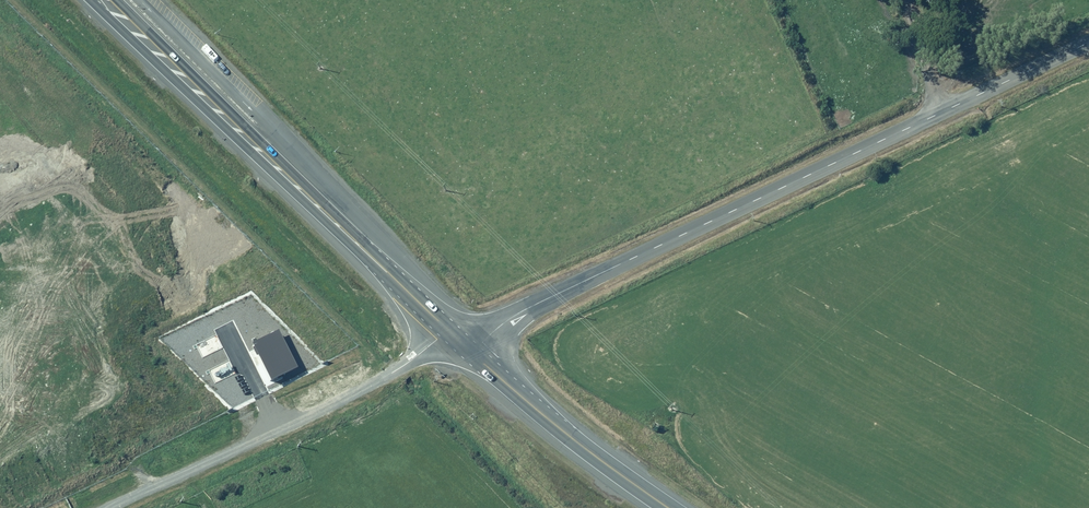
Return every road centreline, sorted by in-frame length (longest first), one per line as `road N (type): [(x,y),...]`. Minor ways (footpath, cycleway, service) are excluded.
road 1 (unclassified): [(473,352),(542,299),(1088,42)]
road 2 (trunk): [(114,0),(446,328)]
road 3 (unclassified): [(106,507),(376,382),(446,328)]
road 4 (trunk): [(473,352),(547,420),(670,507)]

